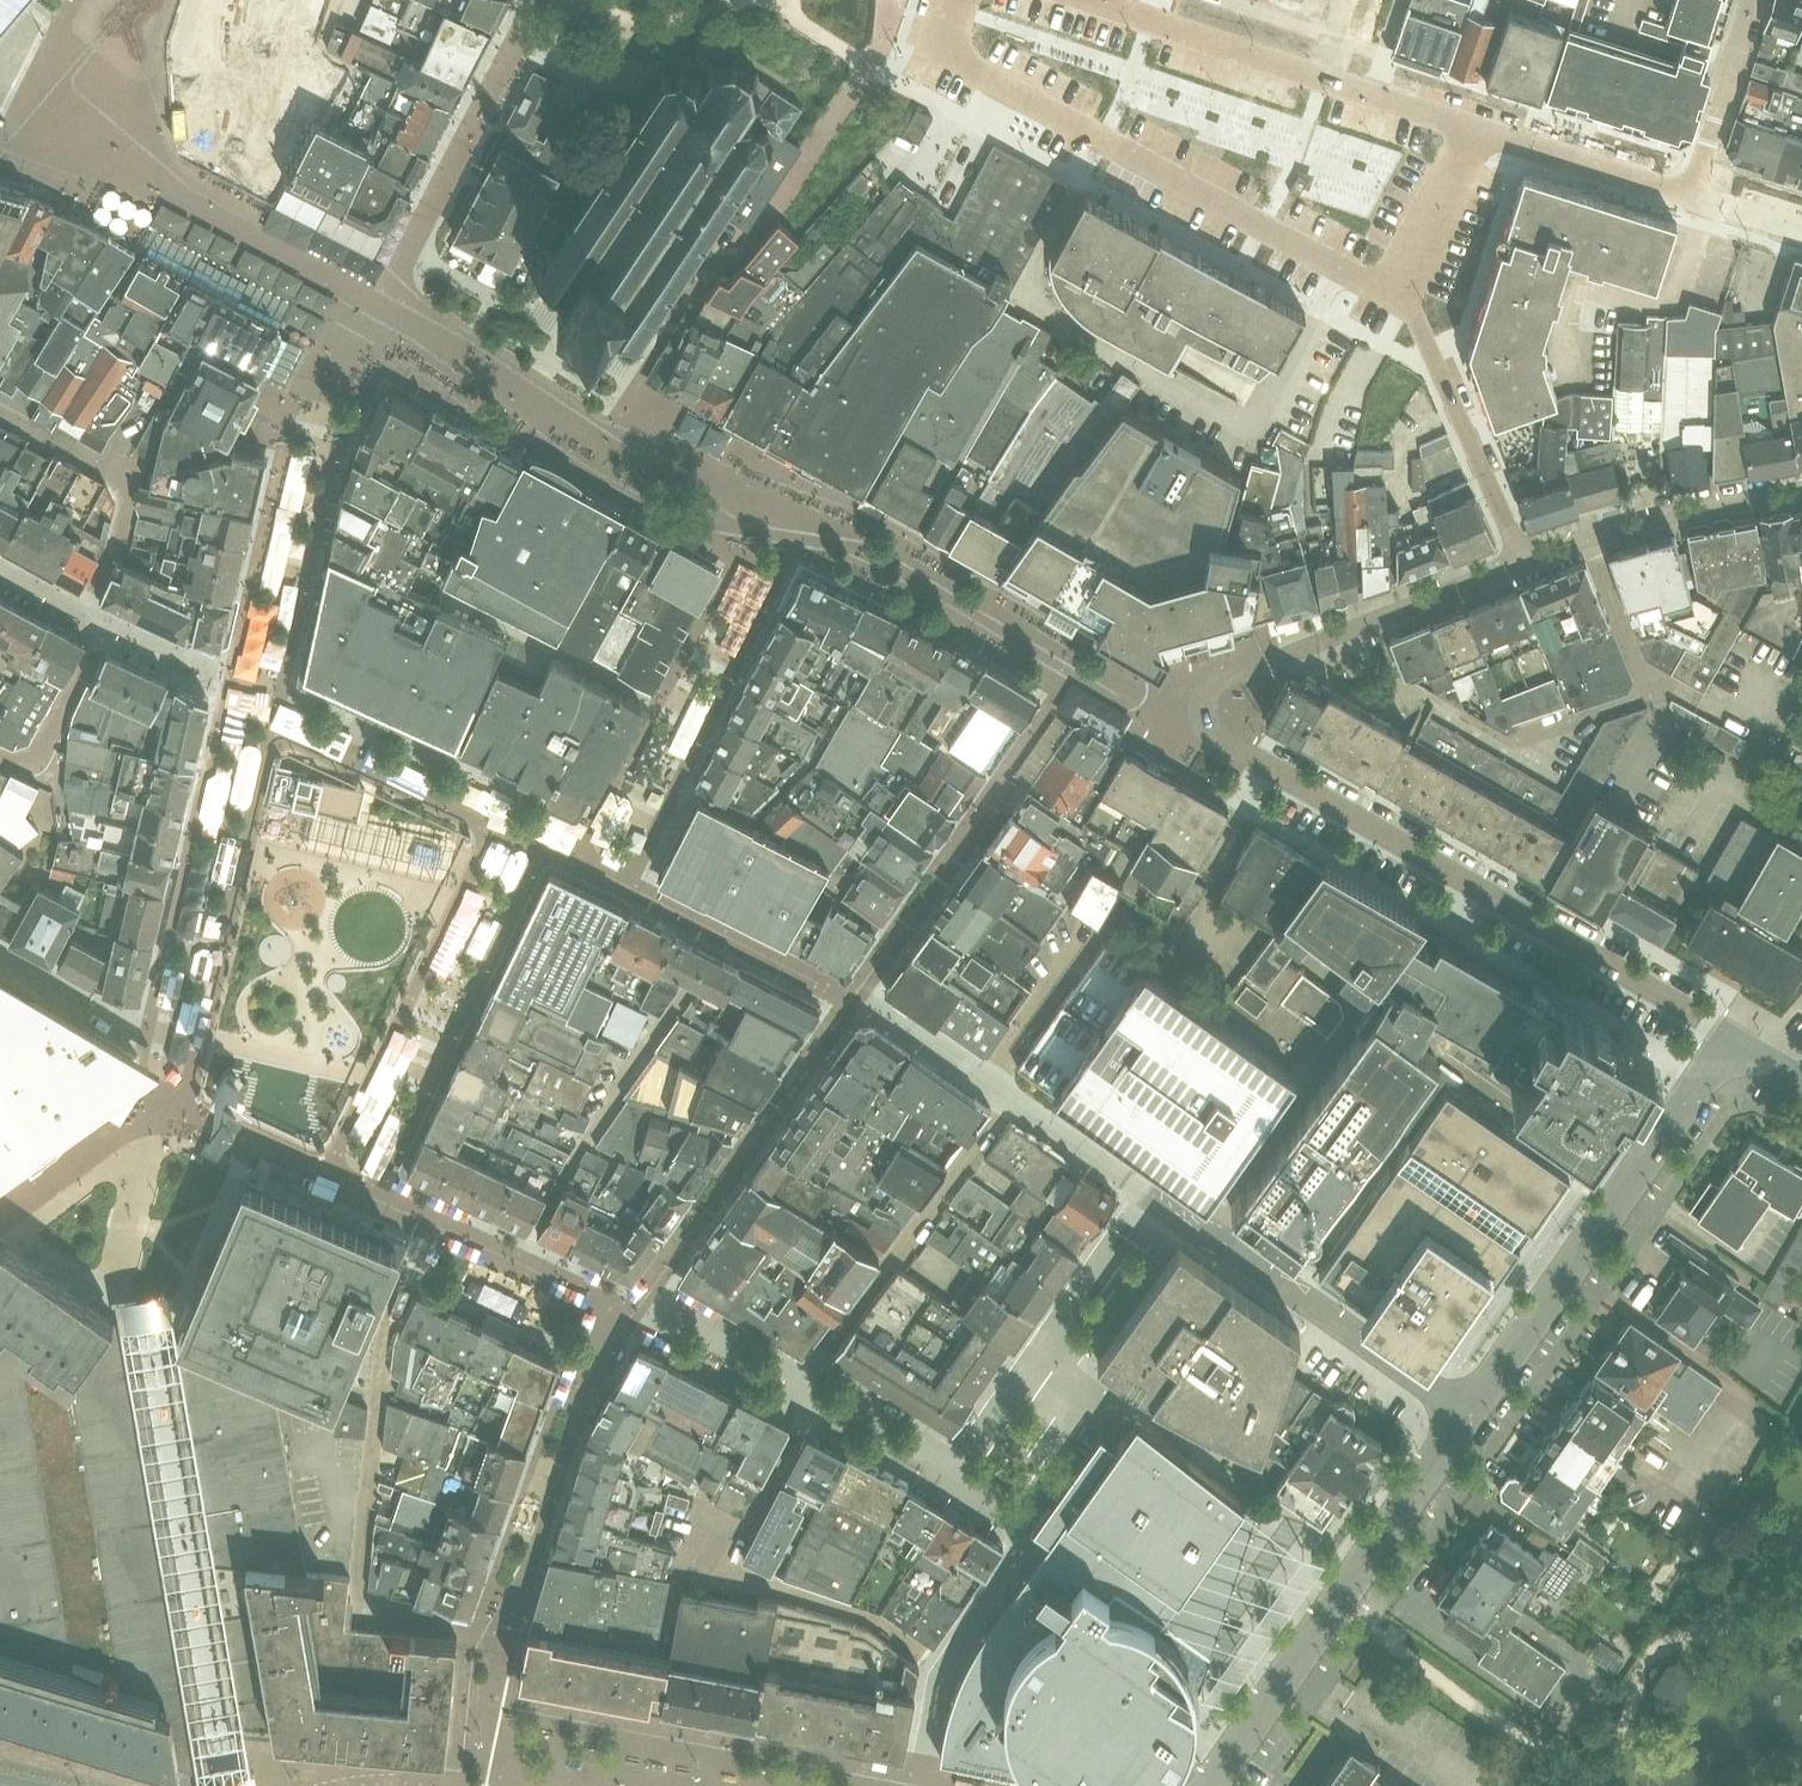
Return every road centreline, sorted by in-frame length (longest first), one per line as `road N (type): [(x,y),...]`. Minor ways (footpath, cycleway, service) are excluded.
road 1 (residential): [(1733,1056),(1709,1026),(1220,740),(1202,721),(1204,698),(1225,678),(1521,564)]
road 2 (residential): [(1395,297),(981,77),(948,46),(959,0)]
road 3 (unclassified): [(1467,1418),(1703,1077),(1733,1056)]
road 4 (unclassified): [(1207,1785),(1467,1418)]
road 5 (residential): [(1475,128),(1084,0)]
road 6 (unclassified): [(1467,1418),(1148,1195)]
road 7 (unclassified): [(1521,564),(1451,380),(1410,307),(1395,297)]
road 8 (unclassified): [(1801,490),(1684,510),(1521,564)]
road 9 (unclassified): [(1692,201),(1475,128)]
road 10 (residential): [(1752,0),(1692,201)]
road 11 (residential): [(1395,297),(1475,128)]

